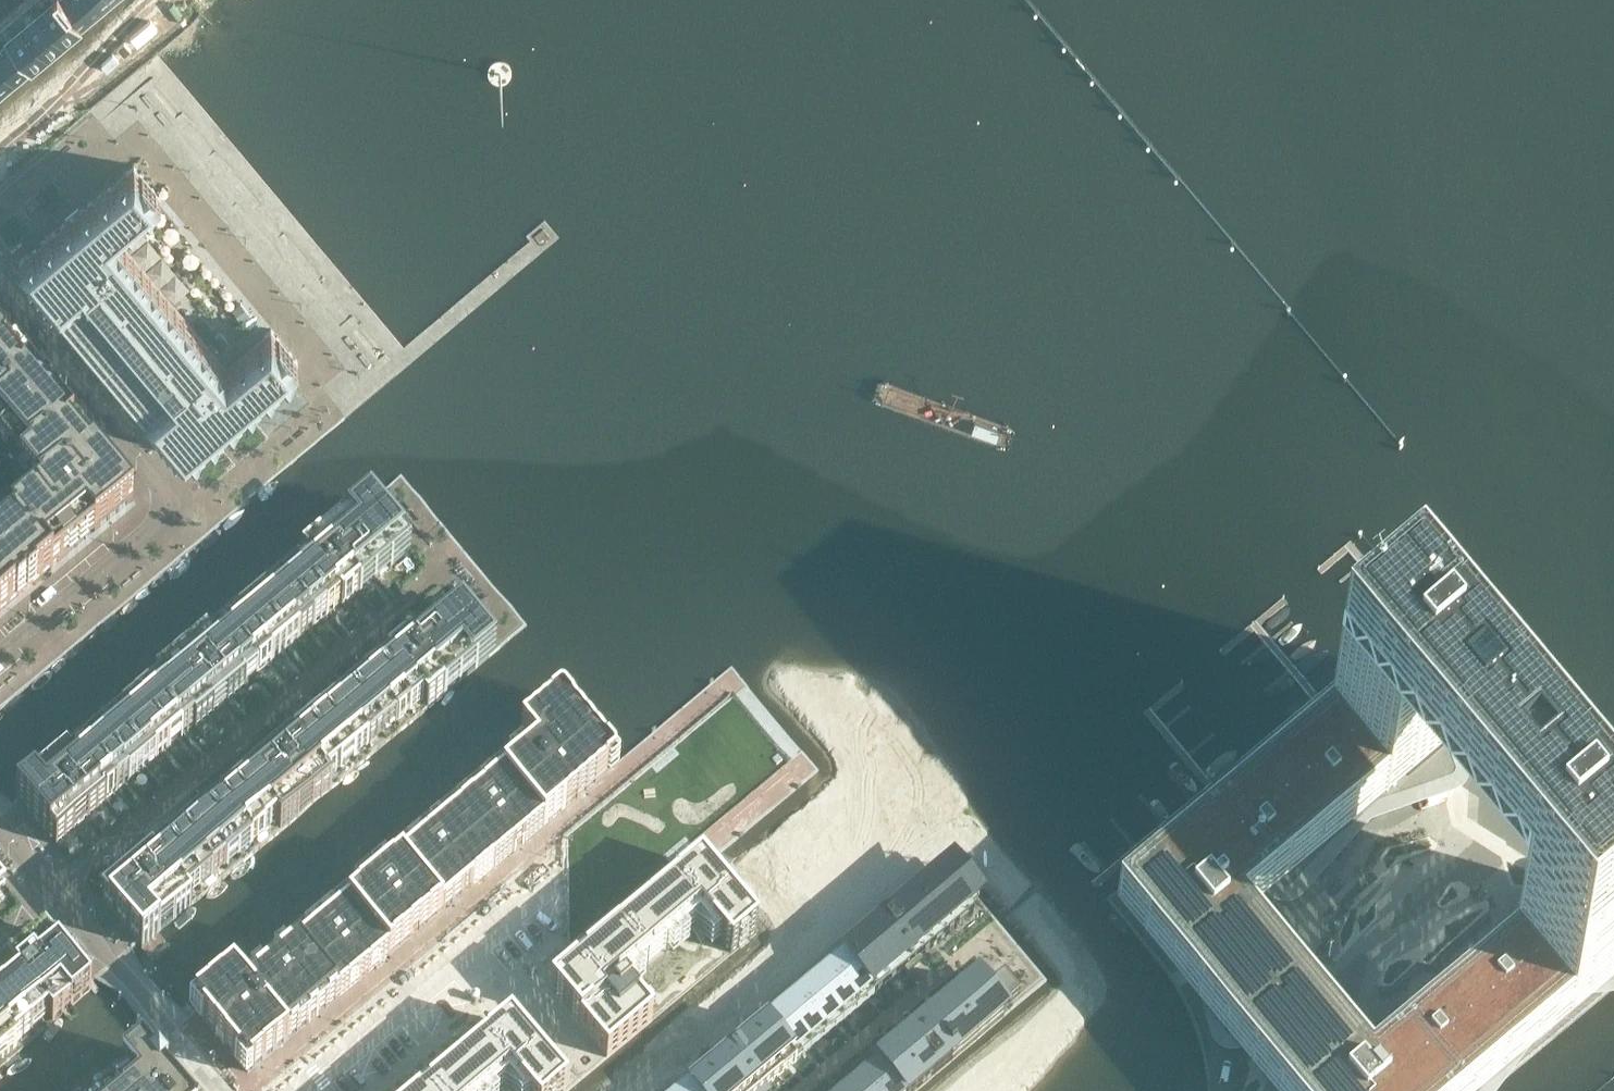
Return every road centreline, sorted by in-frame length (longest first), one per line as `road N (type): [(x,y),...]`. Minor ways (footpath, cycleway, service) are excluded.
road 1 (residential): [(0,295),(183,511),(0,661)]
road 2 (residential): [(174,1035),(52,889)]

